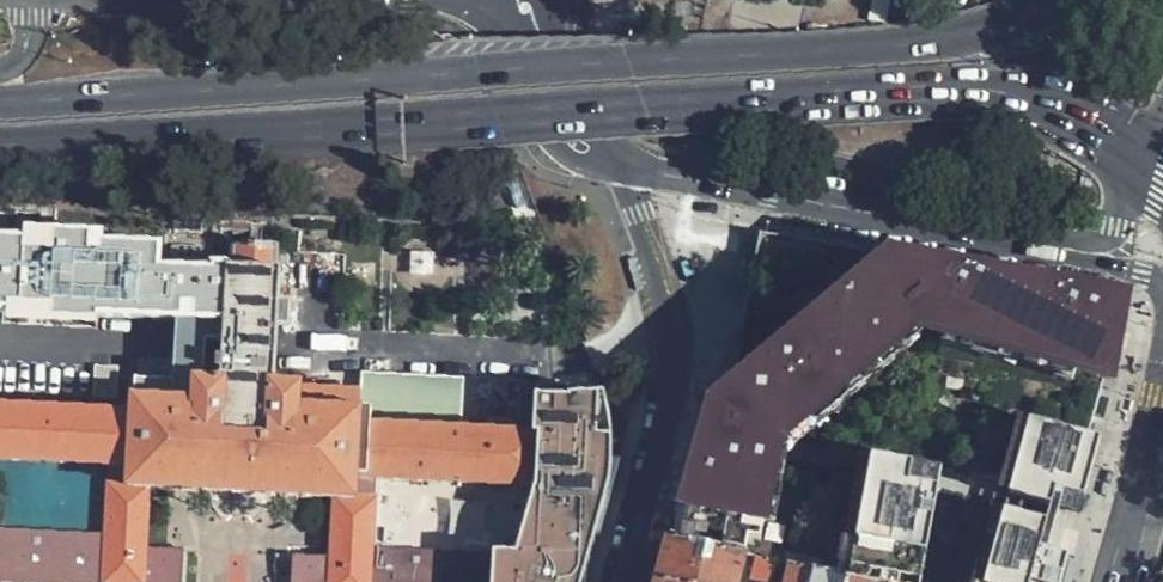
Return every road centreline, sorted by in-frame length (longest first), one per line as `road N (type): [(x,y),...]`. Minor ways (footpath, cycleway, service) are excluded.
road 1 (trunk): [(0,142),(943,96),(1035,108),(1111,138),(1141,159)]
road 2 (trunk): [(1073,0),(1019,25),(880,48),(0,99)]
road 3 (tertiary): [(634,168),(1075,256)]
road 4 (residential): [(623,581),(671,390),(670,328),(635,214),(634,168)]
road 5 (tertiary): [(515,10),(593,150),(634,168)]
road 6 (primary): [(1162,421),(1118,581)]
road 7 (tertiary): [(1141,159),(1116,225),(1075,256)]

